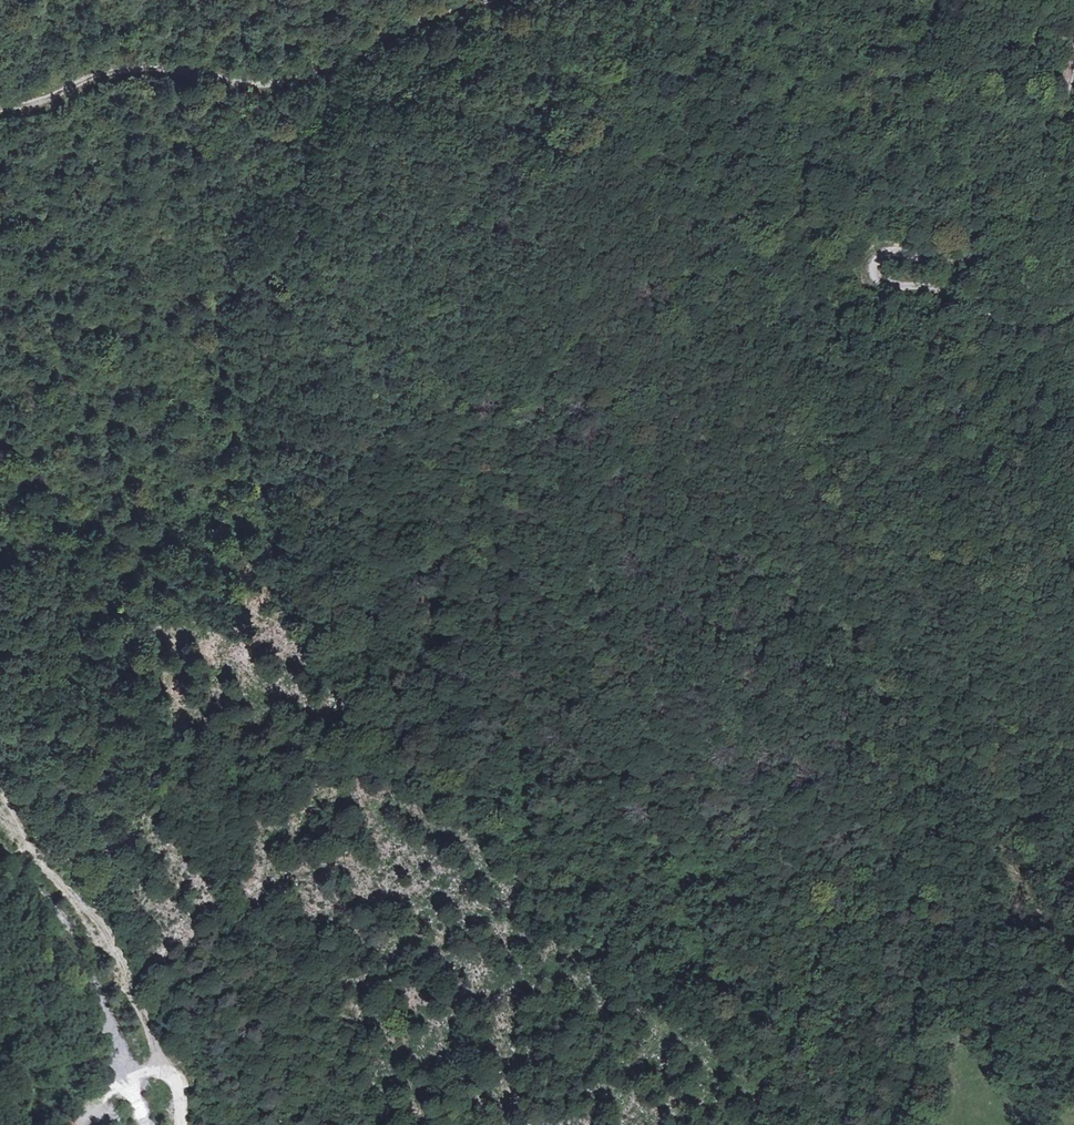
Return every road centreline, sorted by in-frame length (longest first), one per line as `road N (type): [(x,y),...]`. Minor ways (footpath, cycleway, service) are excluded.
road 1 (track): [(1073,312),(1038,330),(1017,329),(933,288),(896,286),(875,271),(883,253),(980,261),(1019,238),(1034,216),(1073,64)]
road 2 (track): [(0,108),(132,67),(187,68),(249,84),(305,78),(414,21),(488,0)]
road 3 (track): [(179,1124),(178,1087),(108,937),(32,855)]

